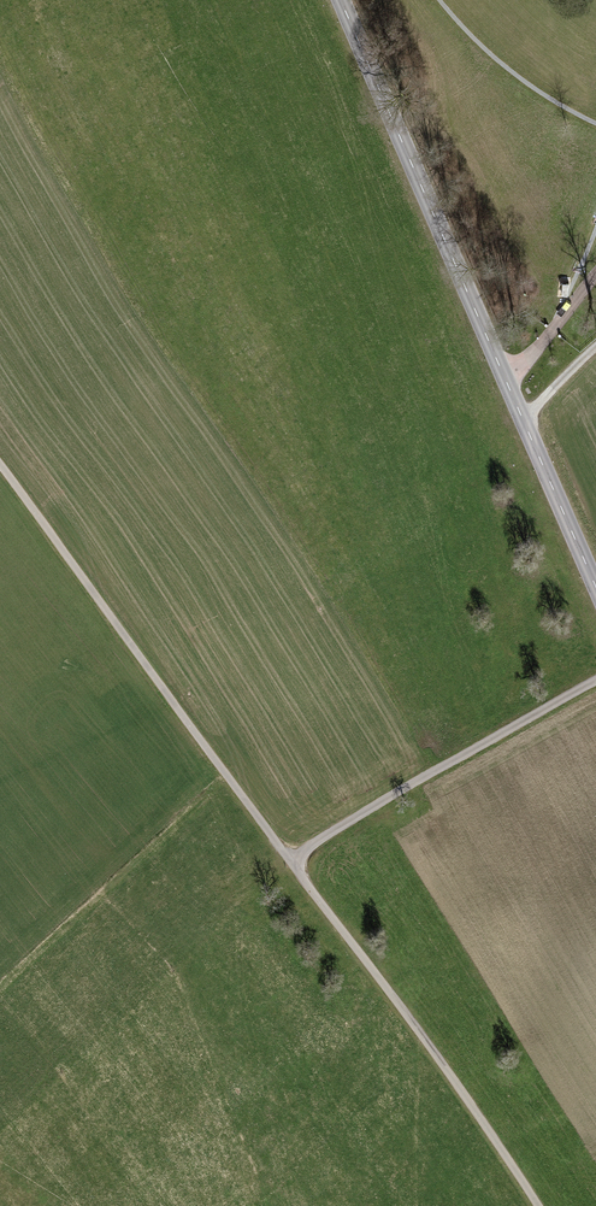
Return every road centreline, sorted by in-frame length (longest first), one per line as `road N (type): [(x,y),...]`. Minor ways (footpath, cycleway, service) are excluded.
road 1 (track): [(0,464),(538,1205)]
road 2 (tertiary): [(595,587),(342,0)]
road 3 (track): [(289,859),(595,681)]
road 4 (track): [(510,387),(595,275)]

